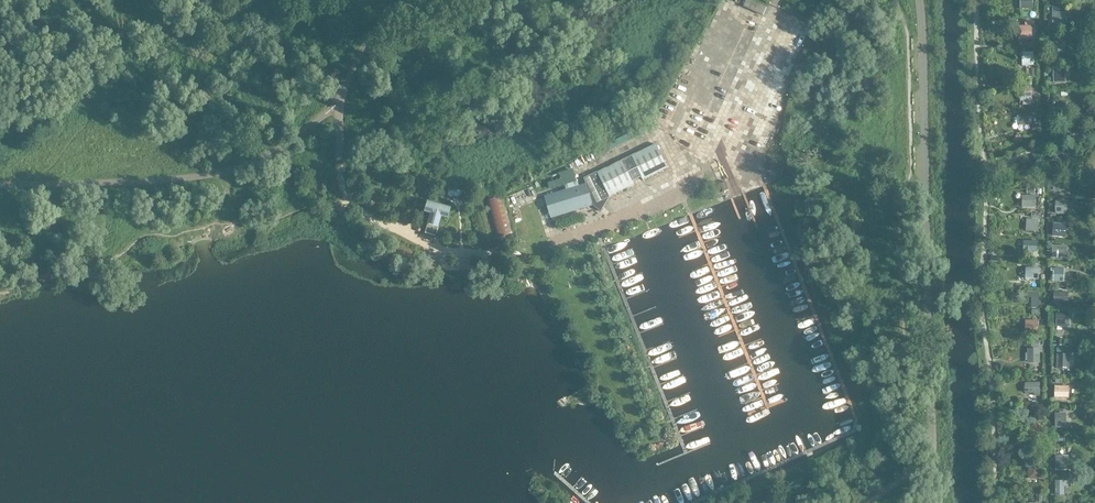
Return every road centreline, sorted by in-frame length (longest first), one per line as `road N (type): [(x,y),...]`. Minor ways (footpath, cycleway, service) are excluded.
road 1 (unclassified): [(920,0),(933,460)]

